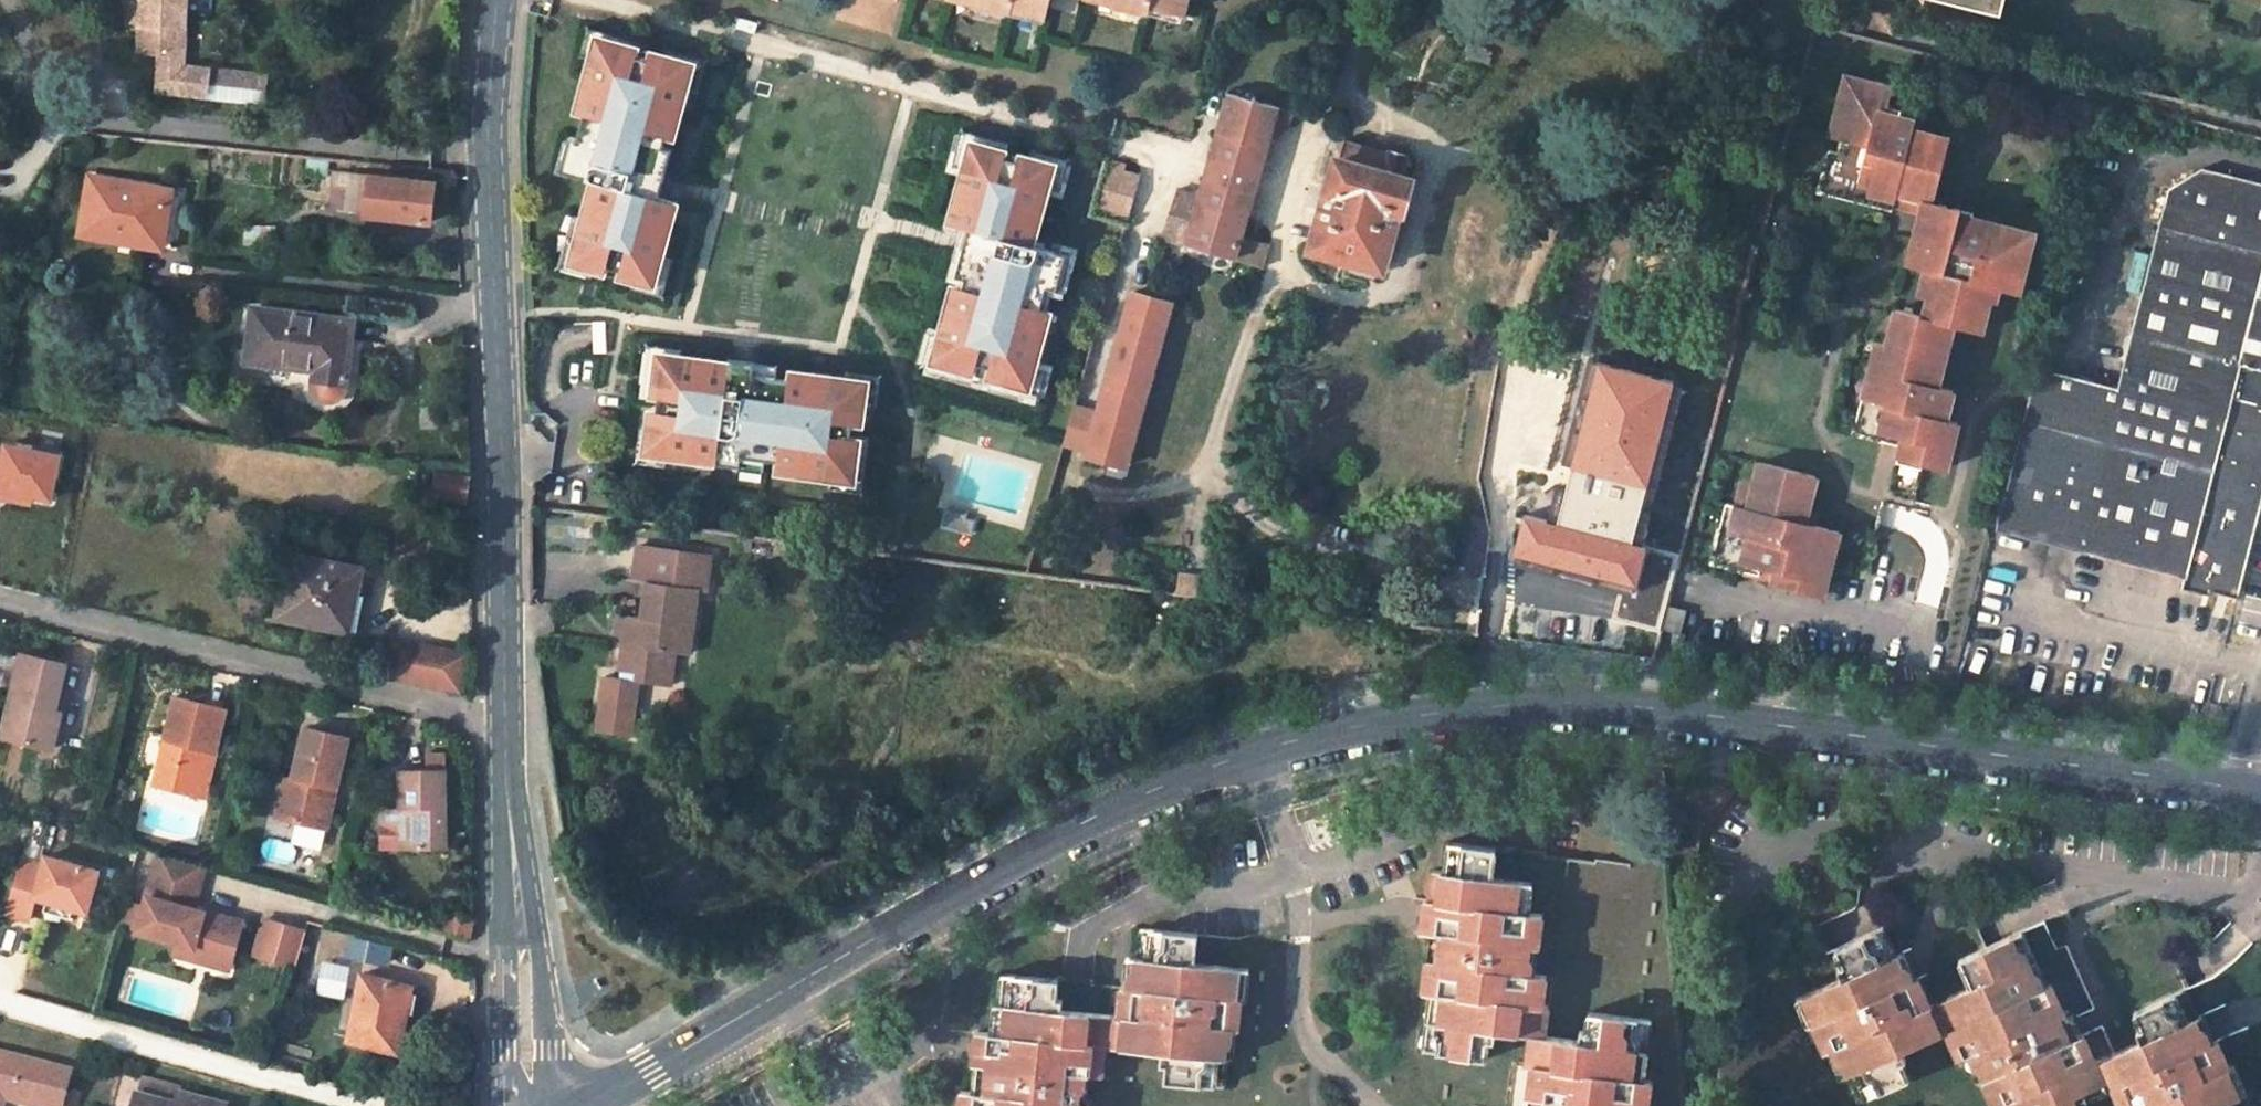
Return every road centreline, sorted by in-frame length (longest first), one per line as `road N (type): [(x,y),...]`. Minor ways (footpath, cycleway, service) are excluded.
road 1 (primary): [(584,1105),(1096,822),(1259,751),(1402,718),(1545,702),(1665,710),(2260,790)]
road 2 (unclassified): [(505,723),(488,156),(497,0)]
road 3 (residential): [(505,723),(0,601)]
road 4 (unclassified): [(558,1105),(509,809)]
road 5 (unclassified): [(509,809),(507,1105)]

